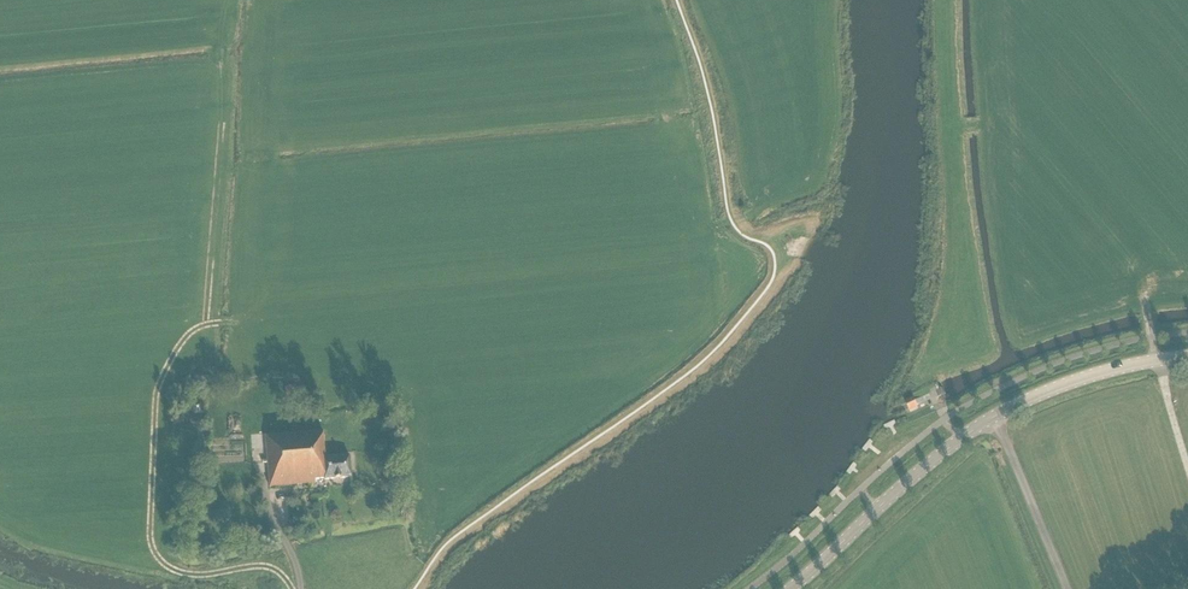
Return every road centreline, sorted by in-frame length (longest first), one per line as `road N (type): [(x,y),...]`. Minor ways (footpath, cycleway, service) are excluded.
road 1 (track): [(279,0),(288,179),(275,281),(260,312),(196,329),(167,367),(156,397),(150,533),(172,569),(194,575),(270,568),(292,588)]
road 2 (secondary): [(790,588),(900,488),(997,415),(1105,371),(1187,357)]

